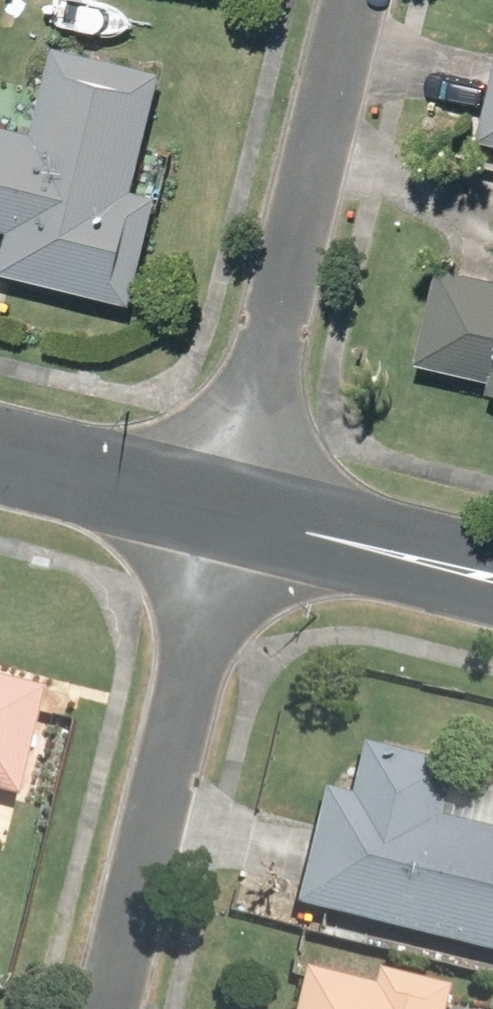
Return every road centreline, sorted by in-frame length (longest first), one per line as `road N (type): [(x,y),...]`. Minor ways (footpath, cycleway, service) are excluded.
road 1 (residential): [(237,523),(358,0)]
road 2 (residential): [(237,523),(106,1008)]
road 3 (residential): [(492,576),(237,523)]
road 4 (residential): [(237,523),(0,457)]

